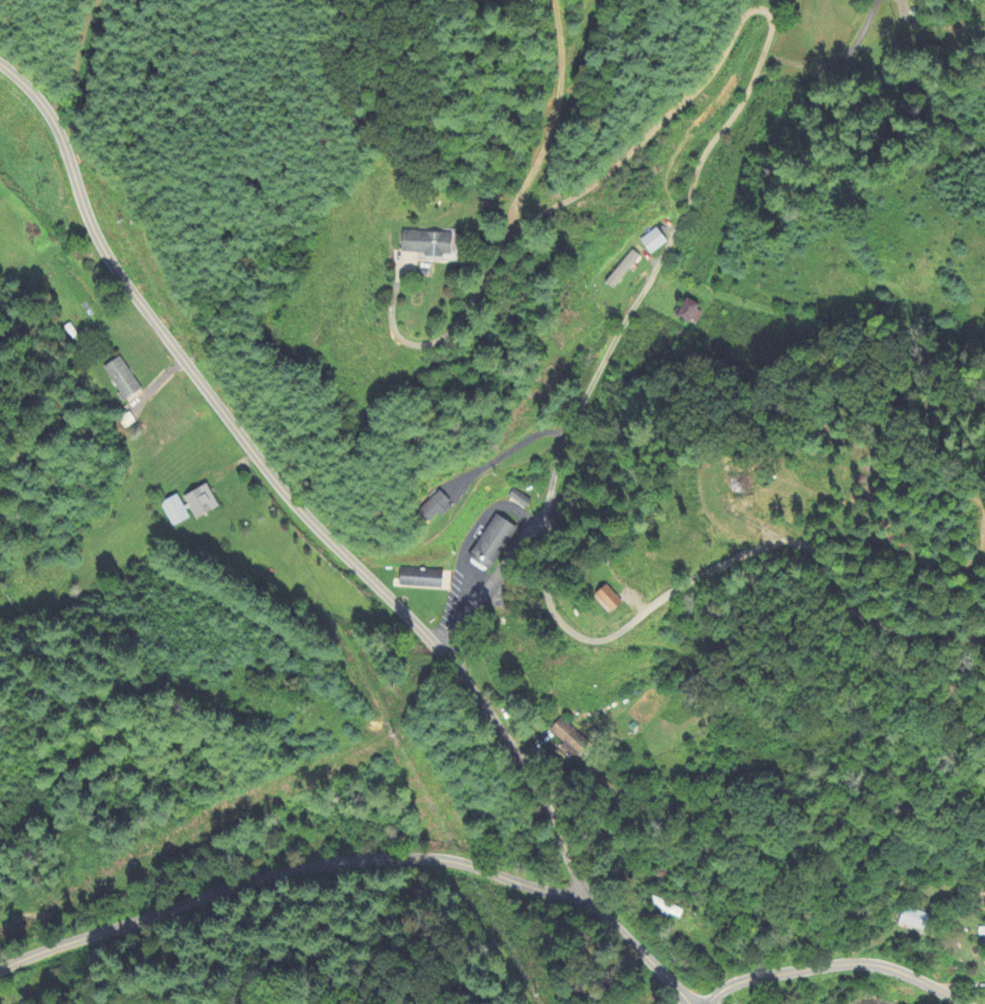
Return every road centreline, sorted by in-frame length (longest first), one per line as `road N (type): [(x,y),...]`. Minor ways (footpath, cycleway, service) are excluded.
road 1 (tertiary): [(450,662),(310,523),(219,412),(89,221),(51,116),(0,66)]
road 2 (residential): [(788,0),(771,24),(744,101),(709,143),(691,214),(568,437),(547,510),(470,606),(450,662)]
road 3 (residential): [(0,972),(167,910),(373,858),(450,861),(585,897)]
road 4 (residential): [(547,510),(551,607),(594,642),(778,540),(845,598),(901,628),(984,630)]
road 5 (residential): [(771,24),(762,11),(749,12),(698,91),(594,185),(514,218),(511,207),(542,151),(563,83),(556,0)]
road 6 (tertiary): [(689,1003),(585,897),(532,772),(450,662)]
road 7 (tertiary): [(836,965),(746,980),(706,1003)]
road 8 (tertiary): [(965,1003),(885,968),(836,965)]
road 9 (residential): [(51,116),(100,0)]

